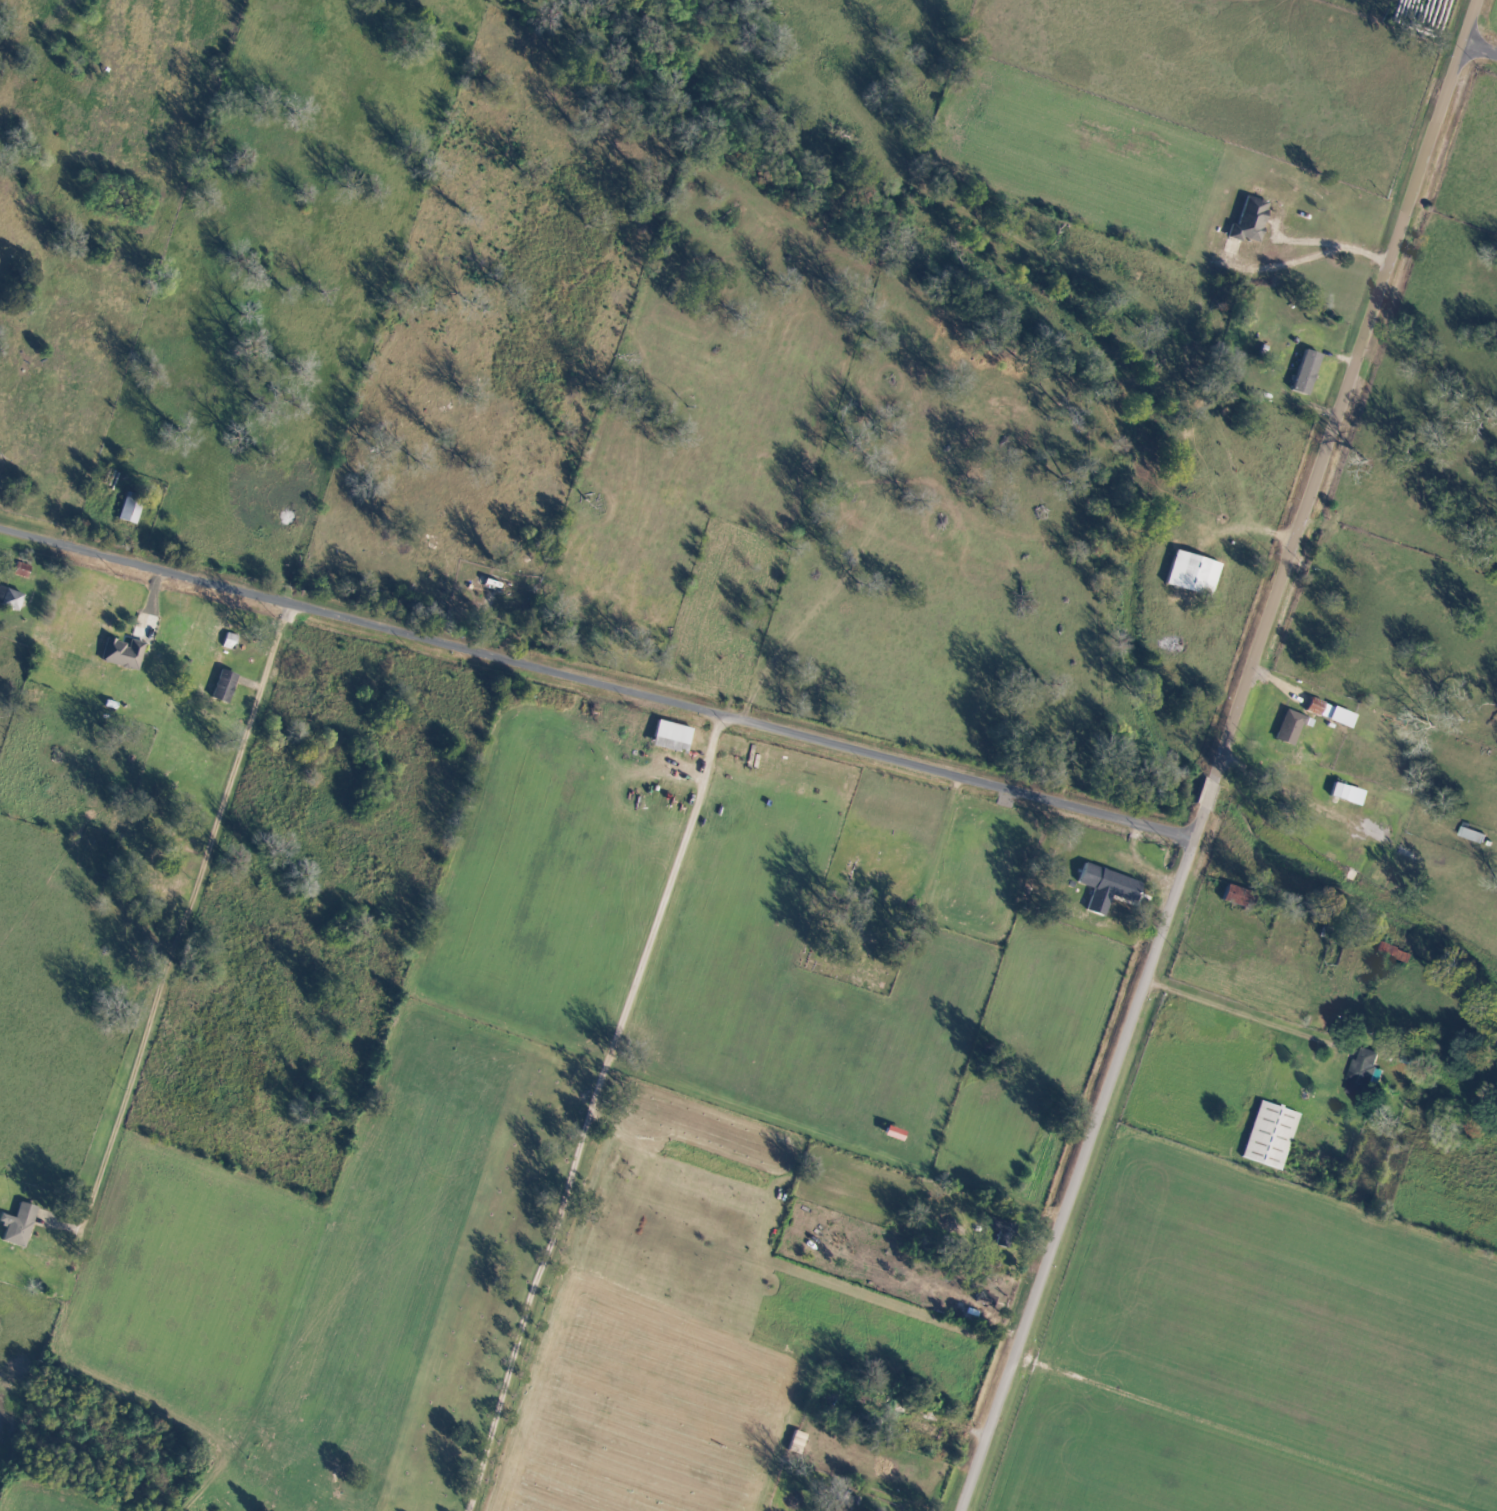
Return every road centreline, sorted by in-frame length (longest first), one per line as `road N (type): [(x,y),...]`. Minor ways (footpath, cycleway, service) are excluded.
road 1 (residential): [(1189,833),(0,527)]
road 2 (tertiary): [(1209,778),(1475,0)]
road 3 (tertiary): [(964,1510),(1199,807)]

